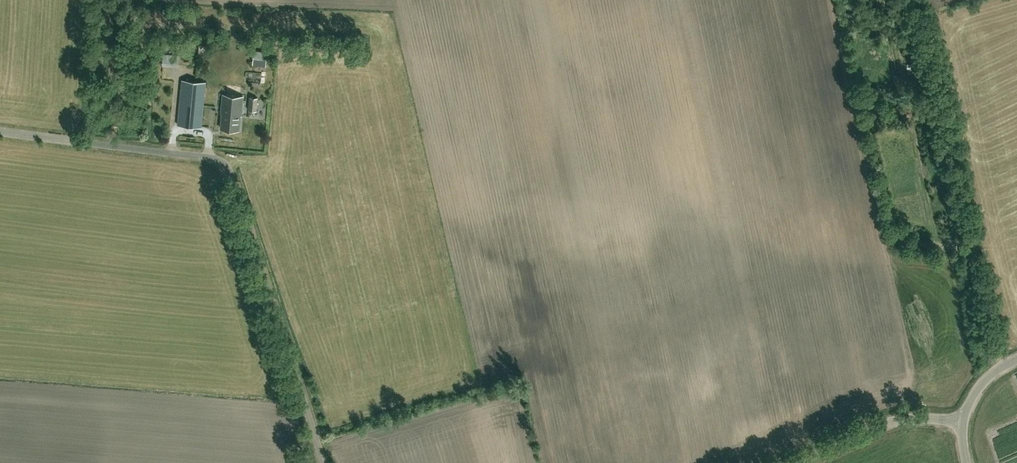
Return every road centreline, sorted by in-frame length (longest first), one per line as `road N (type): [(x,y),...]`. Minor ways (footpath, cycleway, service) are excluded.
road 1 (unclassified): [(805,462),(901,422),(964,423)]

